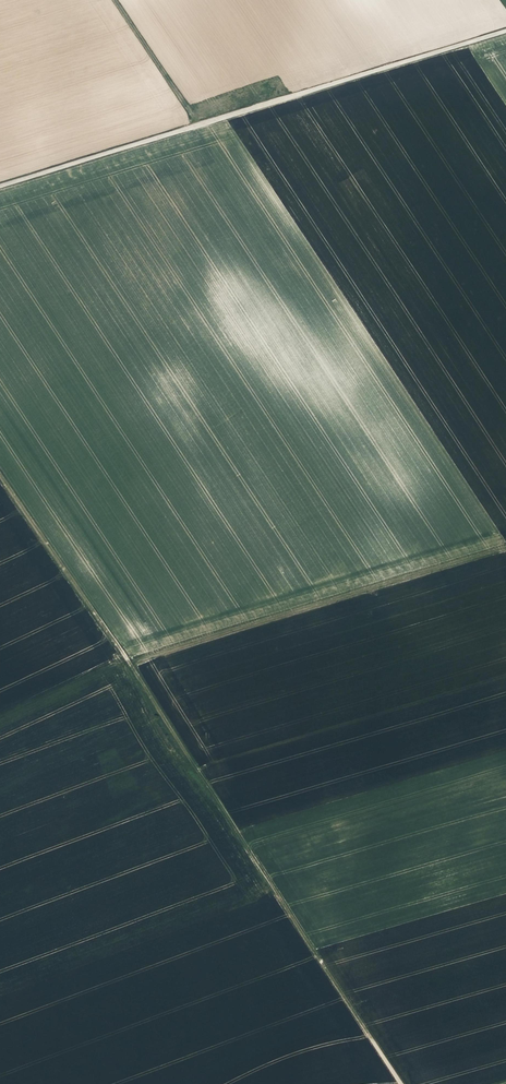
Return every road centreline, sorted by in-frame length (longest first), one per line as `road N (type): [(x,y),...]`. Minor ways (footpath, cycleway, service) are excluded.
road 1 (track): [(403,1083),(0,473)]
road 2 (unclassified): [(0,185),(505,30)]
road 3 (track): [(129,661),(505,546)]

